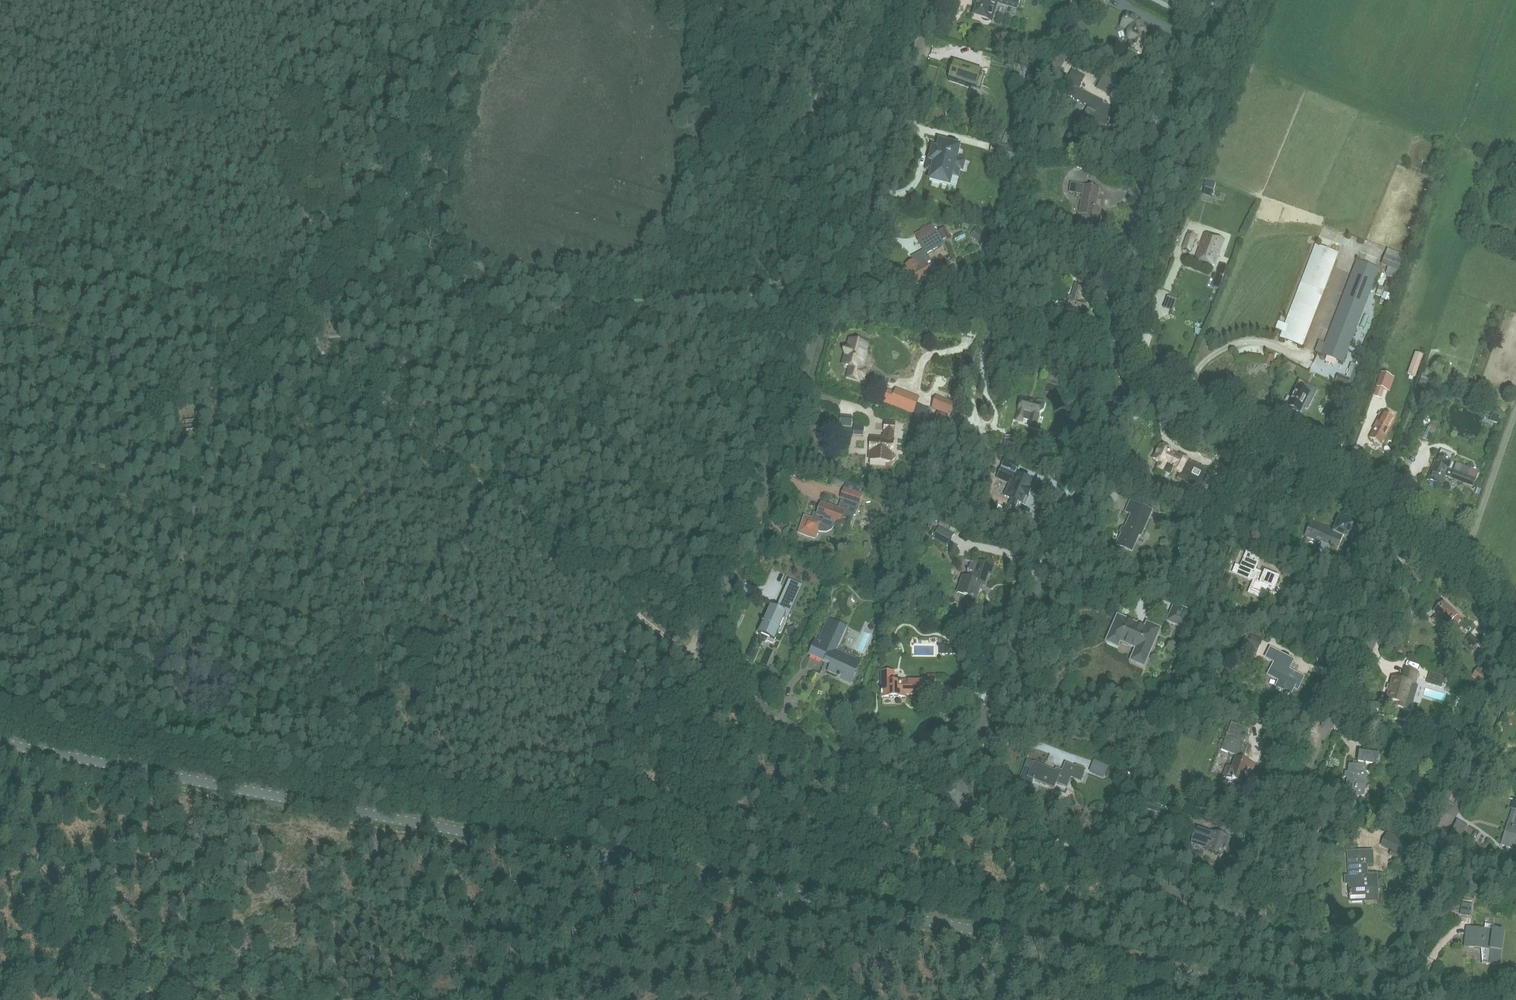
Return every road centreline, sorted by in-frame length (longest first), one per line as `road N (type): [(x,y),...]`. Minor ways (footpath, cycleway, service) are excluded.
road 1 (tertiary): [(1022,938),(0,741)]
road 2 (track): [(831,307),(782,291),(548,300),(473,319),(307,335),(695,657)]
road 3 (residential): [(958,801),(797,734),(733,694),(695,657),(819,325),(831,307),(851,305)]
road 4 (track): [(280,317),(230,372),(137,767)]
road 5 (residential): [(958,801),(1131,370)]
road 6 (residential): [(1253,925),(1326,727),(1436,547)]
road 7 (residential): [(1113,362),(1153,146),(1236,0)]
road 8 (track): [(307,335),(0,148)]
road 9 (residential): [(1436,547),(1296,452),(1131,370)]
road 10 (residential): [(1253,925),(958,801)]
road 11 (residential): [(851,305),(931,0)]
road 12 (track): [(752,292),(840,0)]
road 13 (tertiary): [(1305,999),(1022,938)]
road 14 (residential): [(1113,362),(1004,330),(851,305)]
road 15 (residential): [(1437,999),(1253,925)]

